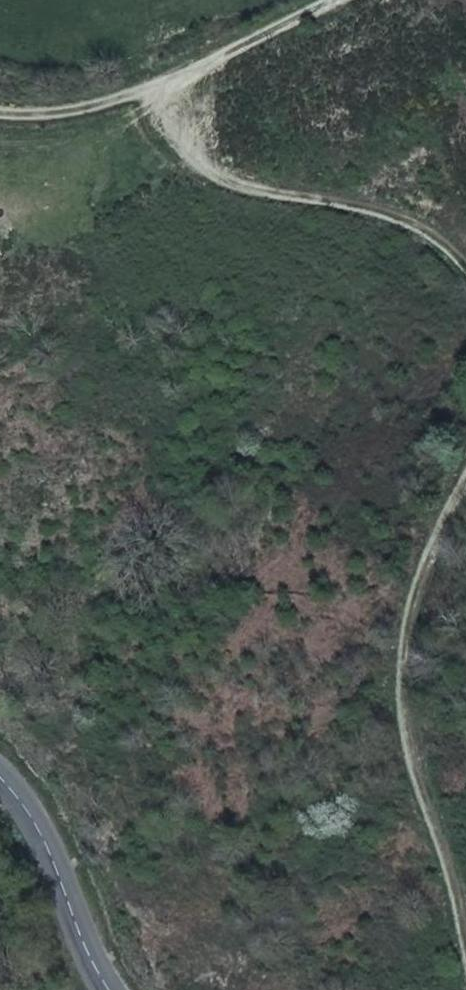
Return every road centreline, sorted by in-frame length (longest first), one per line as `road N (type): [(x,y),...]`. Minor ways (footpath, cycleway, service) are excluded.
road 1 (track): [(465,449),(428,539),(412,709),(465,912)]
road 2 (track): [(139,88),(180,171),(389,220),(465,272)]
road 3 (track): [(0,111),(166,83),(329,0)]
road 4 (secondary): [(0,776),(48,843),(111,989)]

